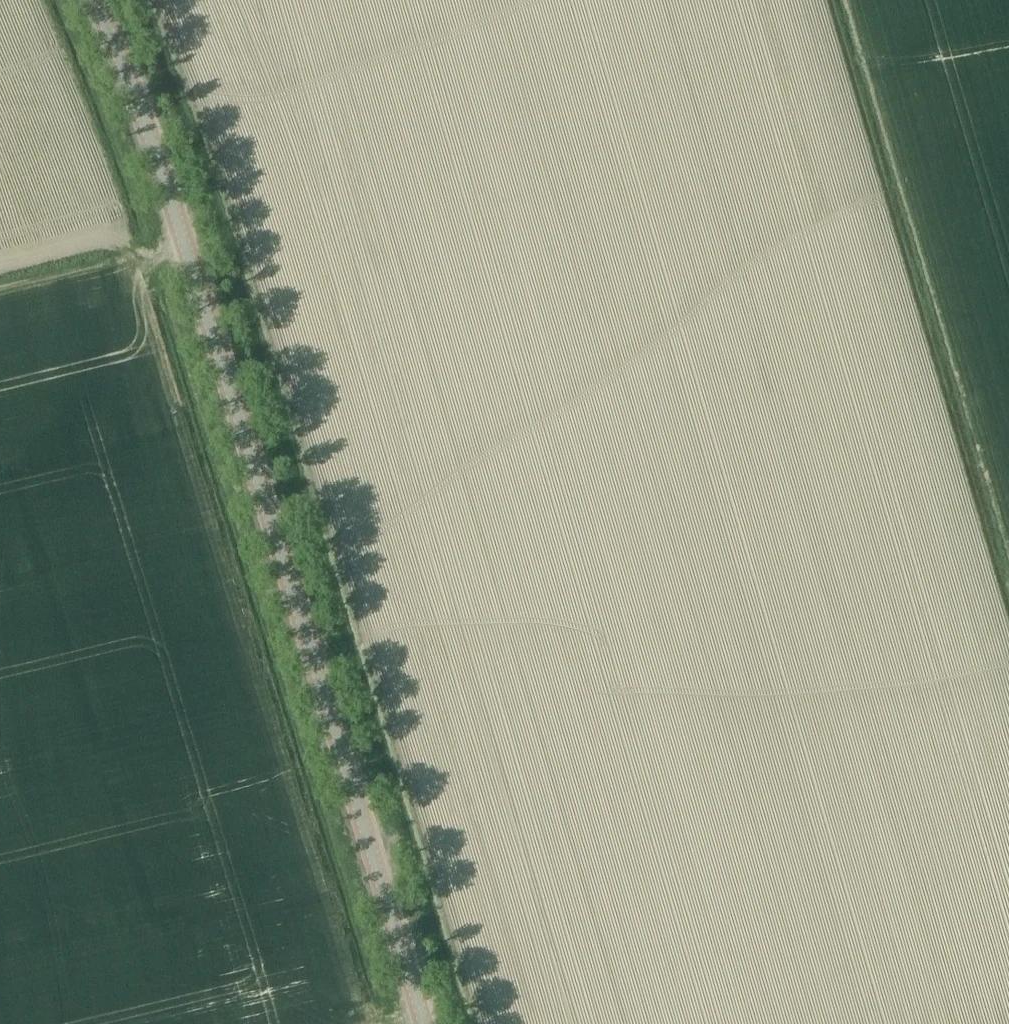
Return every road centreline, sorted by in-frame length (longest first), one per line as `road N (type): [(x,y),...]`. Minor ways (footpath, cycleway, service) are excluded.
road 1 (tertiary): [(425,1023),(287,572),(90,0)]

